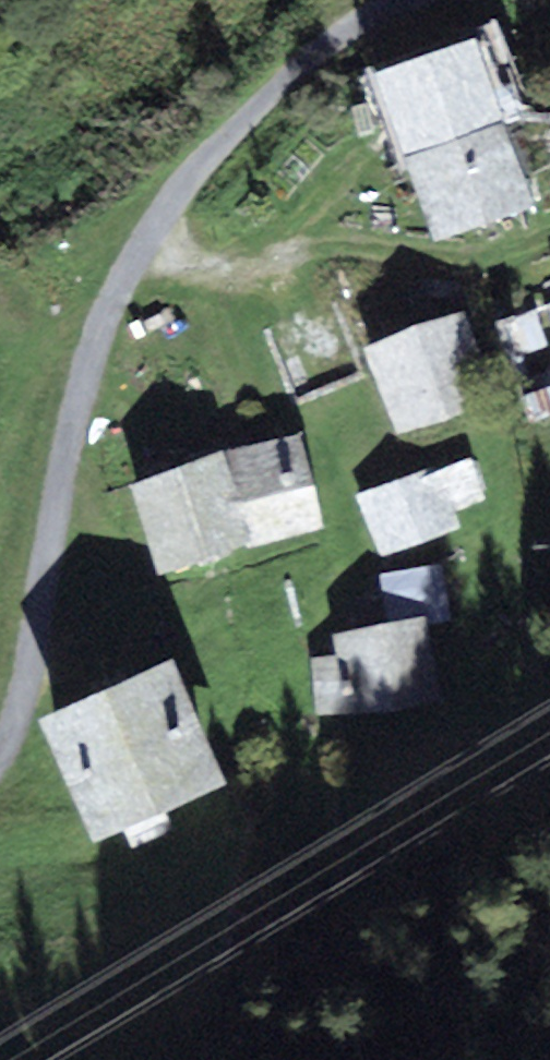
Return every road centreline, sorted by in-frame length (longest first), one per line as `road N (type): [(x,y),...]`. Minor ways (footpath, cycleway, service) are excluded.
road 1 (residential): [(415,0),(225,138),(178,184),(139,242),(87,381),(47,595),(0,759)]
road 2 (track): [(139,242),(214,268),(285,251),(363,249)]

